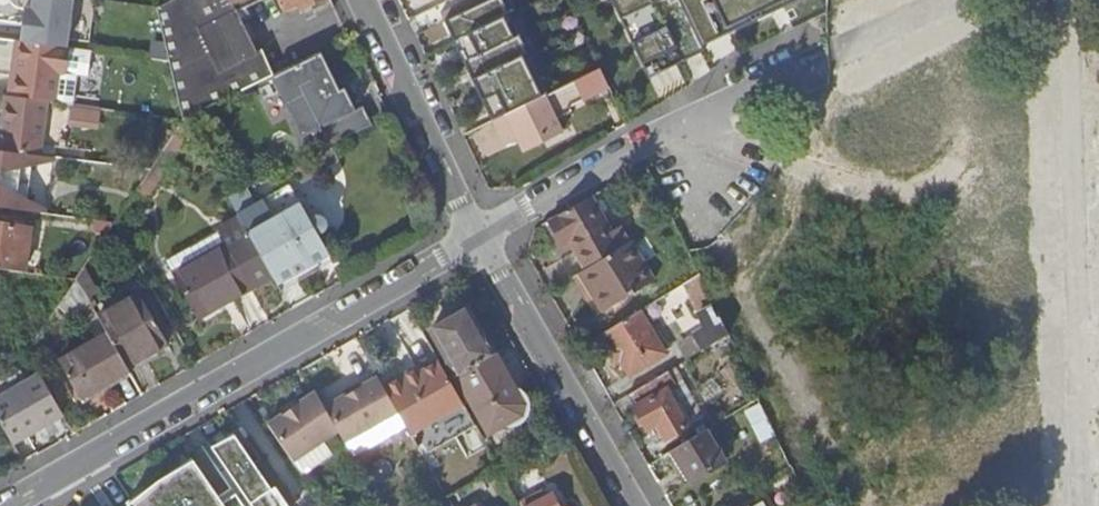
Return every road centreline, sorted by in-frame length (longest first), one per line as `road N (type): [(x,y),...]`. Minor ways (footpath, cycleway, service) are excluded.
road 1 (residential): [(7,505),(480,237)]
road 2 (unknown): [(1062,0),(1081,505)]
road 3 (residential): [(480,237),(690,123),(819,80)]
road 4 (residential): [(480,237),(631,505)]
road 5 (residential): [(367,0),(480,237)]
road 6 (unknown): [(819,80),(980,0)]

